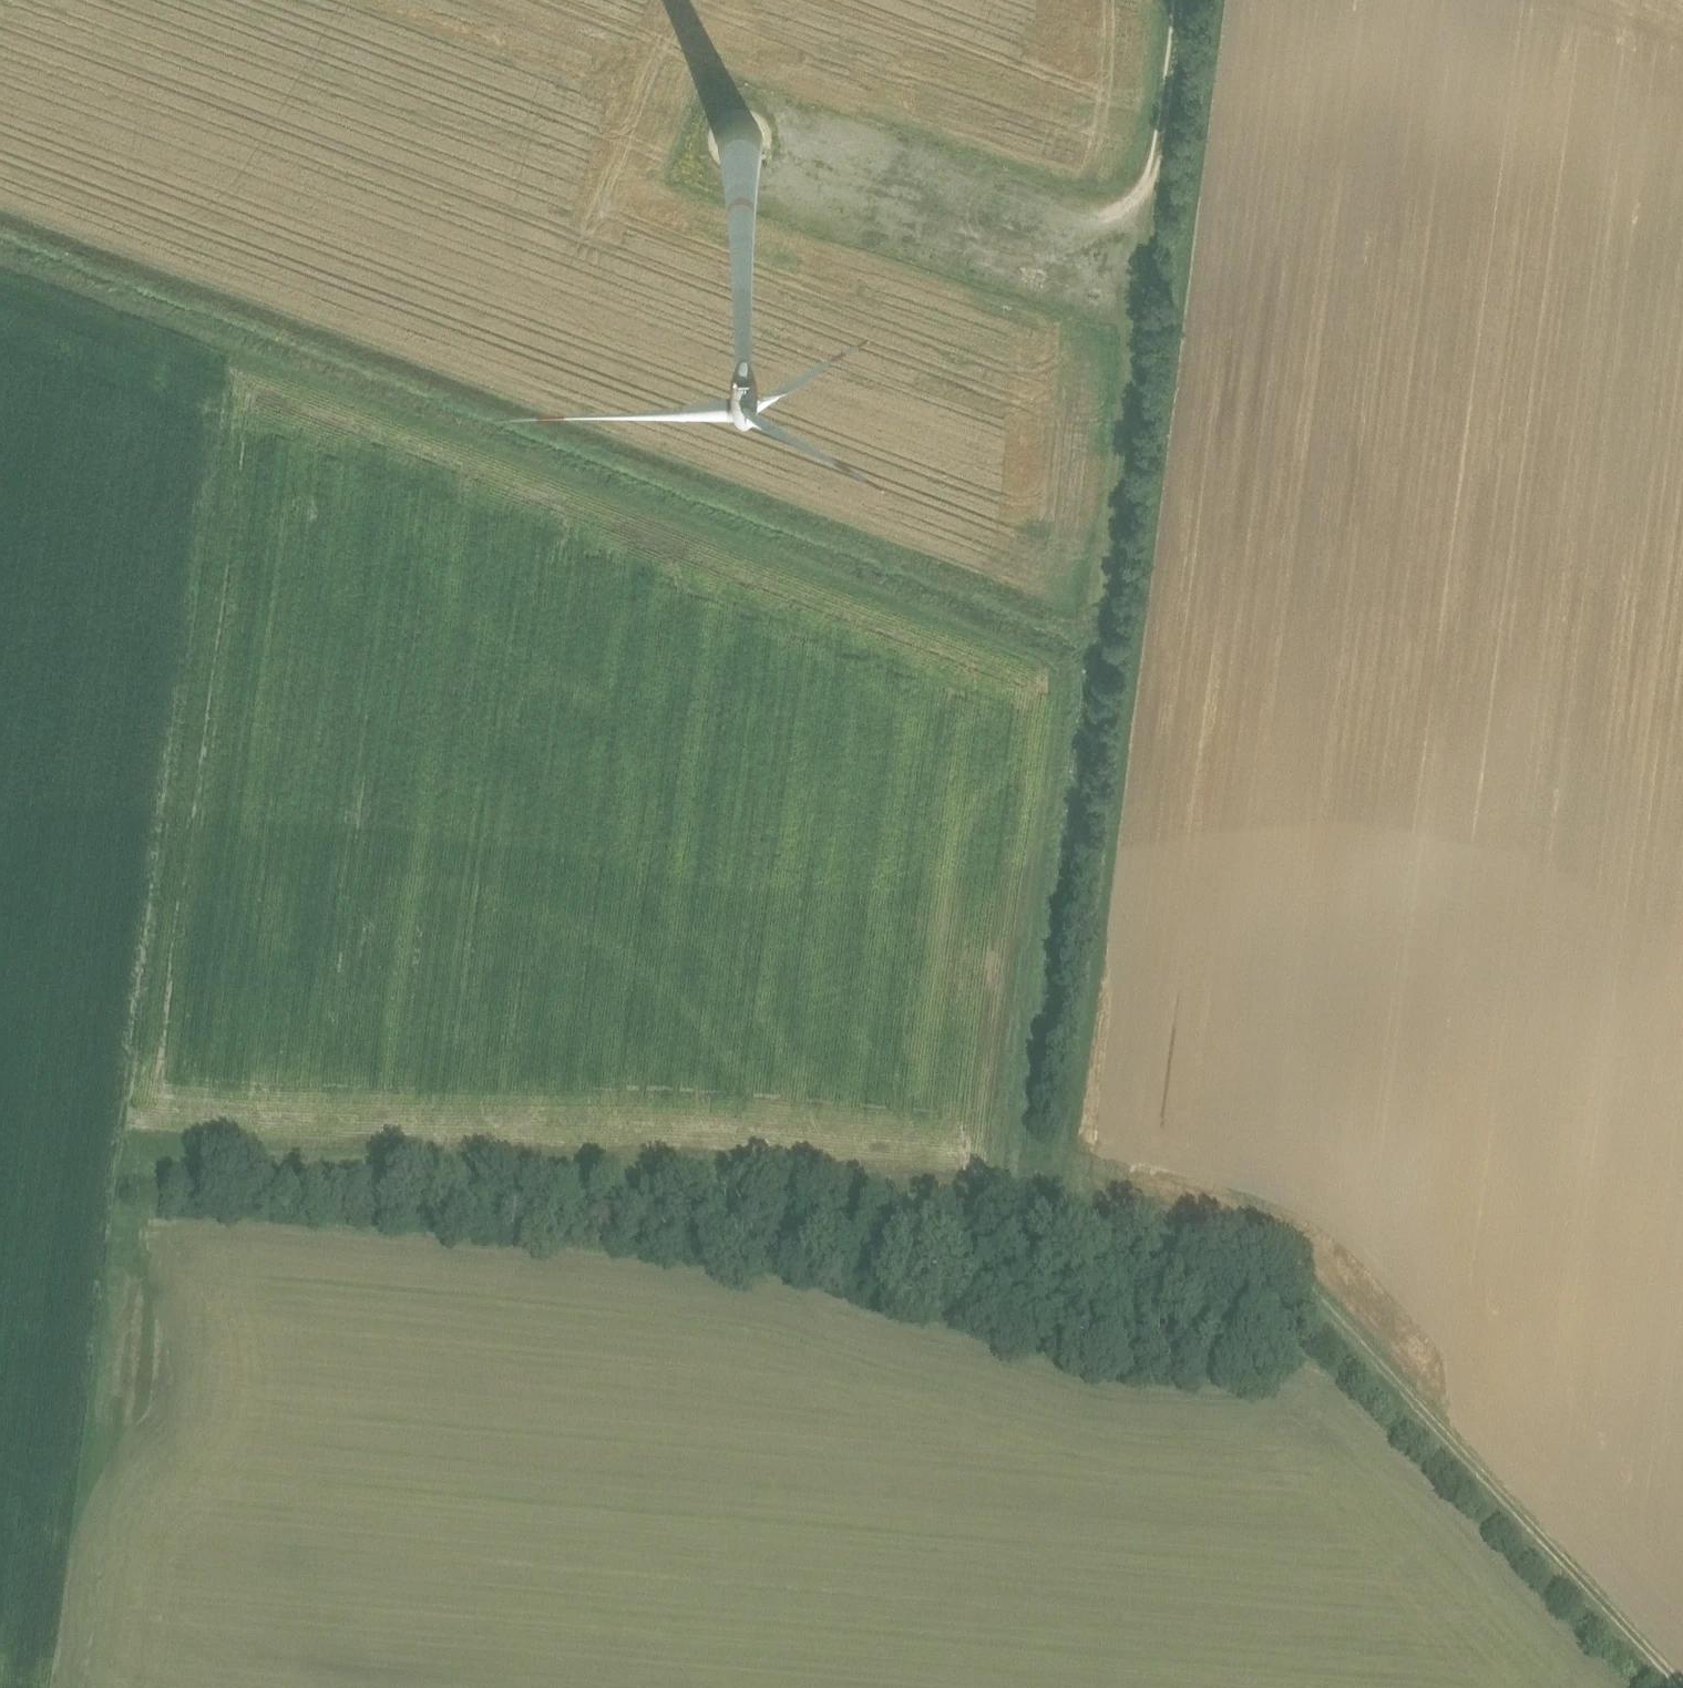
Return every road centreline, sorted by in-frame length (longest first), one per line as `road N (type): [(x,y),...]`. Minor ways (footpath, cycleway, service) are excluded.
road 1 (track): [(1682,1682),(1326,1323),(1262,1281),(1190,1249),(991,1200),(922,1194)]
road 2 (track): [(1173,0),(1146,193),(1128,221),(1080,238),(830,162)]

